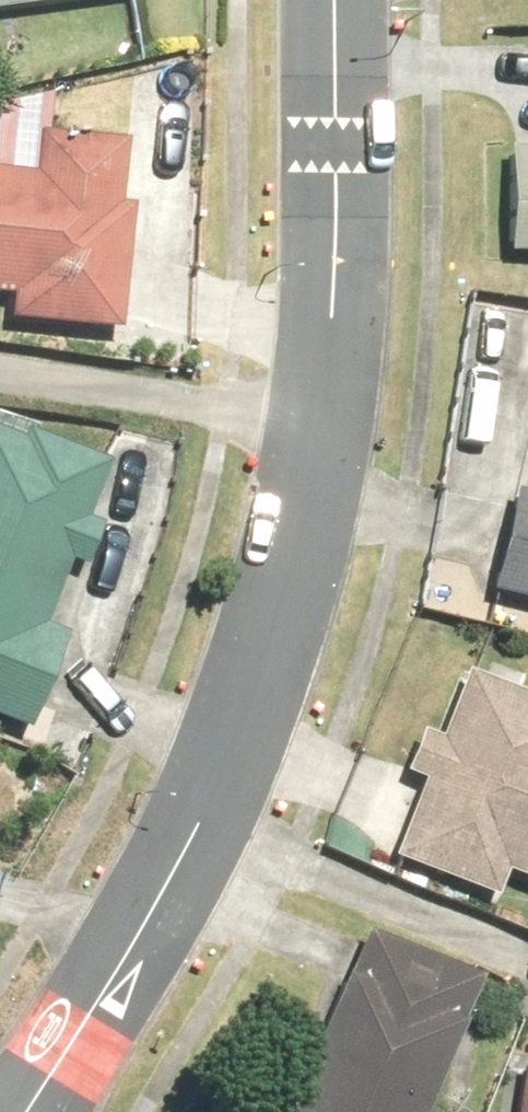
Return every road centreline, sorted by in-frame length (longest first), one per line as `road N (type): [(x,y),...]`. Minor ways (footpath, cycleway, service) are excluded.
road 1 (residential): [(34,1111),(179,883),(285,622),(346,286),(344,0)]

